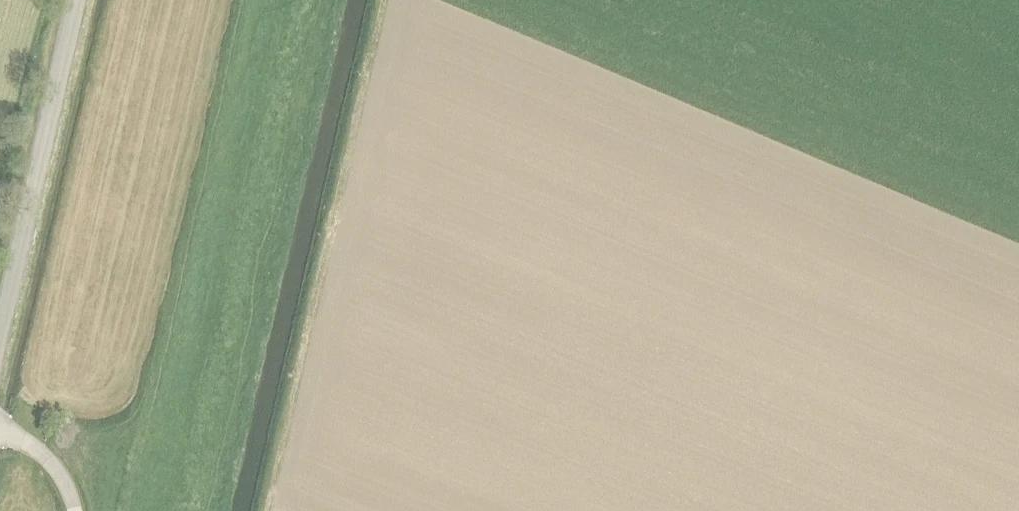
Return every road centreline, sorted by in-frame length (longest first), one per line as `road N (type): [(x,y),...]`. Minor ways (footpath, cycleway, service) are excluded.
road 1 (track): [(268,510),(380,0)]
road 2 (tertiary): [(77,0),(0,338)]

